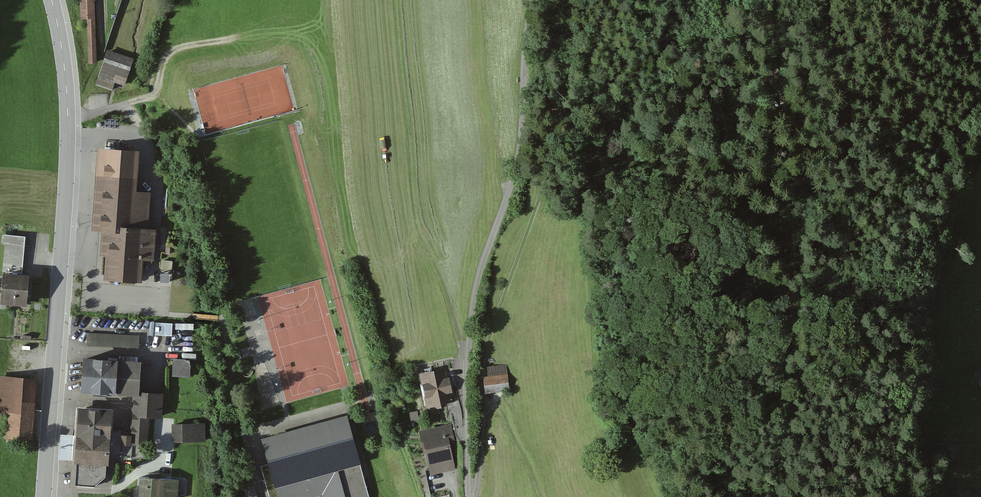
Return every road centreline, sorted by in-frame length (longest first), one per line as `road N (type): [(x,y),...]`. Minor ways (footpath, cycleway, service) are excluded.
road 1 (track): [(474,496),(481,371),(552,164),(563,106),(581,95),(598,119),(608,295)]
road 2 (unclassified): [(470,496),(472,321),(479,272),(521,152),(533,0)]
road 3 (tertiary): [(53,0),(69,135),(45,496)]
road 4 (track): [(236,37),(168,51),(156,93),(68,119)]

